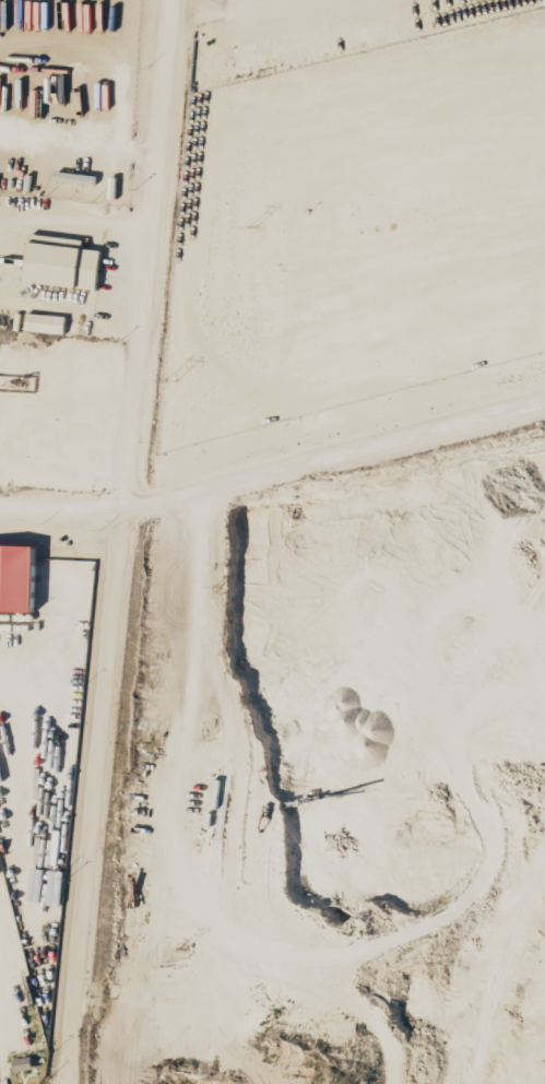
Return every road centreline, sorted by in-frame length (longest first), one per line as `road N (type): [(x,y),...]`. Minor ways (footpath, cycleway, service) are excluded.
road 1 (residential): [(171,0),(81,1083)]
road 2 (tertiary): [(0,506),(129,508),(544,399)]

